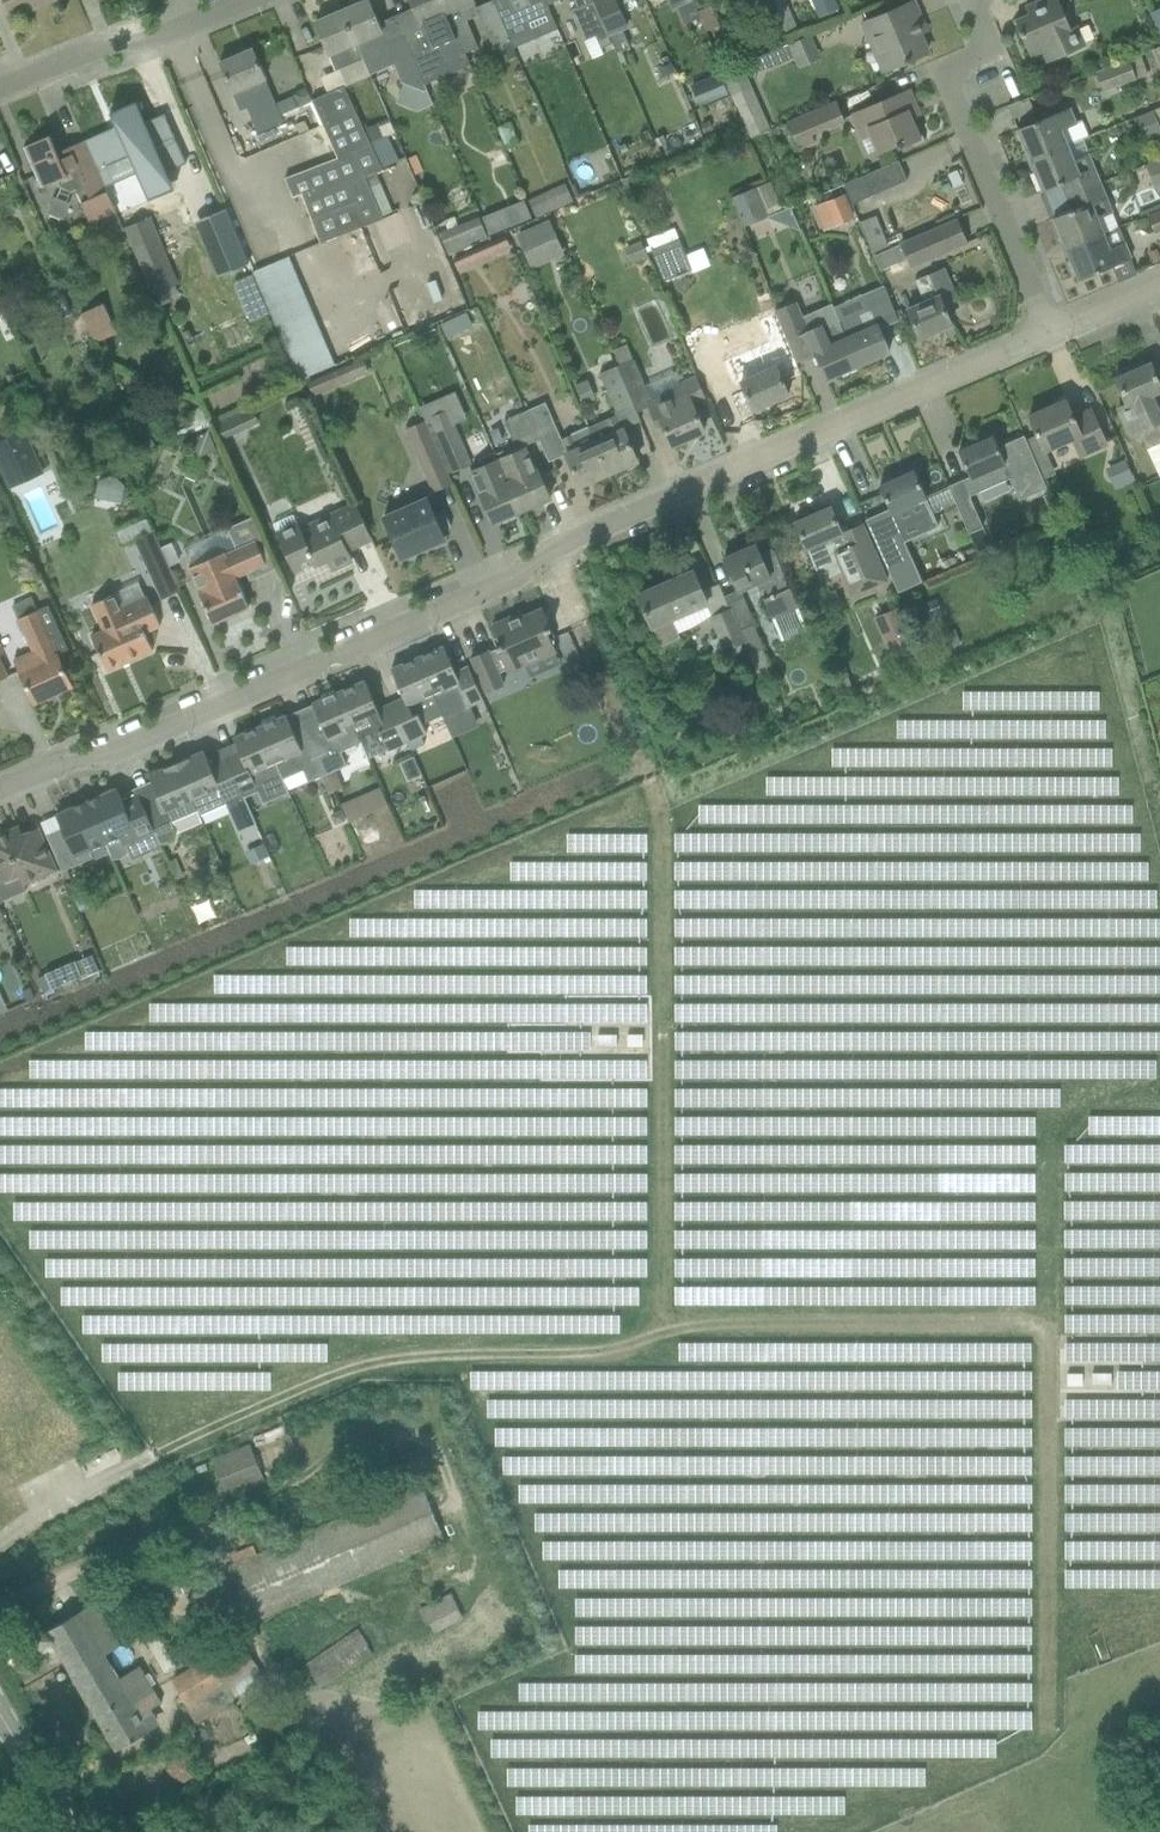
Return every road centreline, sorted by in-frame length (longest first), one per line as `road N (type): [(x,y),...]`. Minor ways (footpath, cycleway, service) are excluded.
road 1 (residential): [(0,788),(105,754),(518,575),(553,546),(1047,336)]
road 2 (track): [(154,1455),(369,1362),(453,1352),(606,1354),(659,1328),(660,824),(648,781)]
road 3 (track): [(659,1328),(1021,1321),(1041,1328),(1048,1348),(1049,1719)]
road 4 (residential): [(1047,336),(951,98),(983,34),(979,0)]
road 5 (residential): [(0,86),(243,0)]
road 6 (unclassified): [(67,1831),(0,1716)]
road 7 (residential): [(1047,336),(1159,288)]

